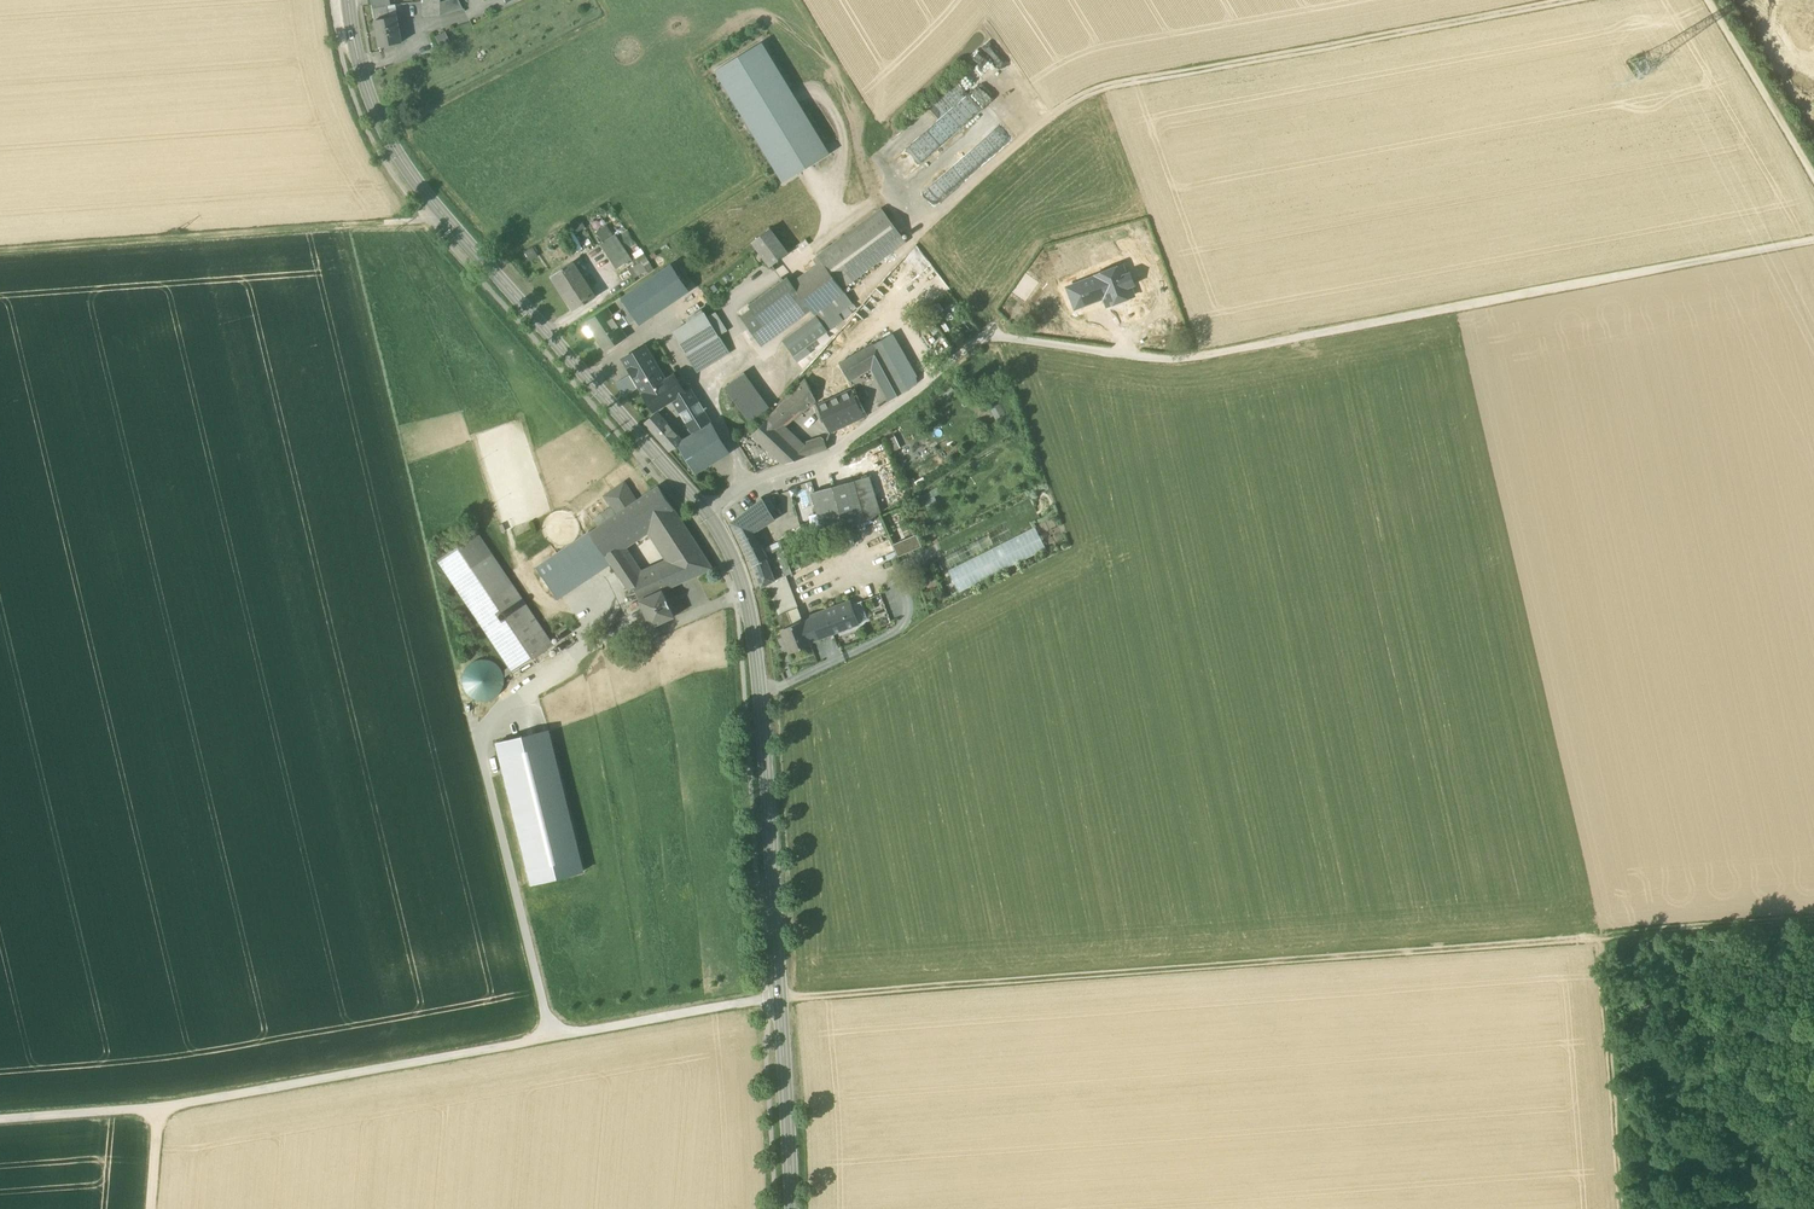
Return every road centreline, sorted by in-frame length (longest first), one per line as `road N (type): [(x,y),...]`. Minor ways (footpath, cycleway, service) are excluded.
road 1 (track): [(1813,922),(779,998)]
road 2 (track): [(0,1120),(158,1109),(765,999)]
road 3 (track): [(1561,0),(1082,90),(912,233)]
road 4 (secondary): [(708,514),(745,592),(760,690),(792,1208)]
road 5 (track): [(1813,237),(1172,361)]
road 6 (secondary): [(352,0),(360,69),(401,163),(708,514)]
road 7 (unclassified): [(1172,361),(982,337),(826,458),(744,488),(708,514)]
road 8 (track): [(0,250),(446,219)]
road 9 (track): [(550,1037),(480,742),(484,713),(573,668)]
road 10 (track): [(1623,1208),(1601,937)]
road 11 (track): [(1813,172),(1709,0)]

